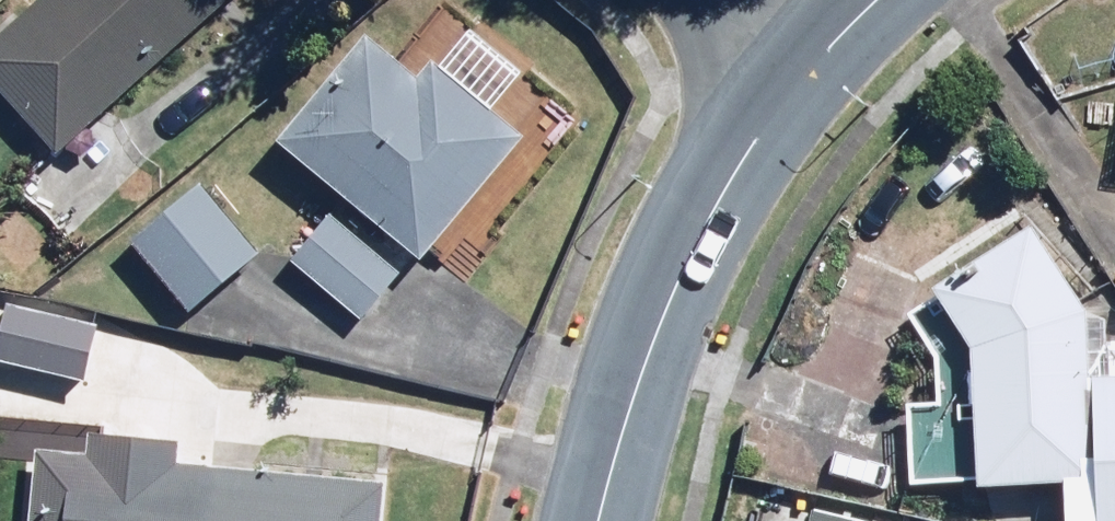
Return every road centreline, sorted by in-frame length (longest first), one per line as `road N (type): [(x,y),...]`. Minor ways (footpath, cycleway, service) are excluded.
road 1 (residential): [(796,82),(702,224),(663,310),(624,416),(601,520)]
road 2 (residential): [(796,82),(699,0)]

